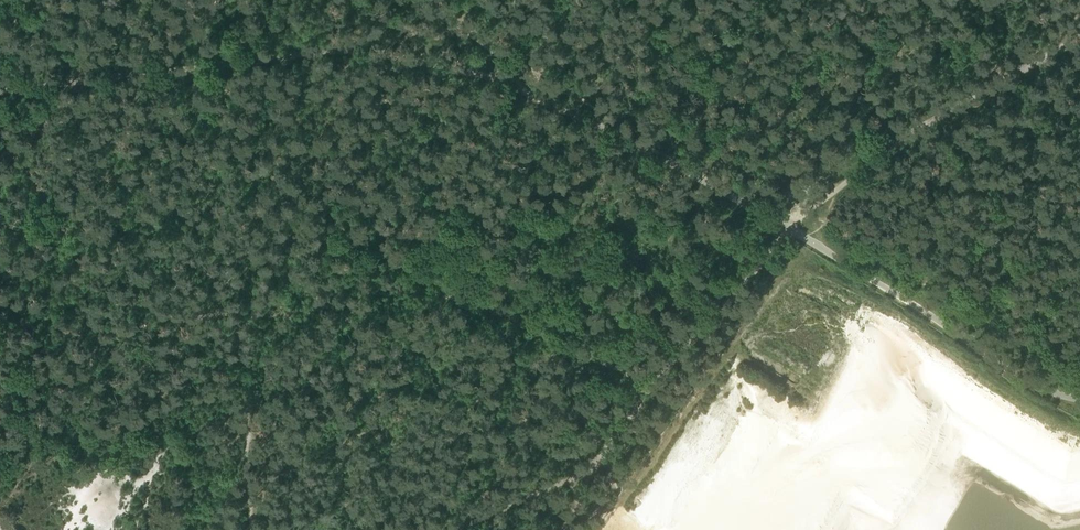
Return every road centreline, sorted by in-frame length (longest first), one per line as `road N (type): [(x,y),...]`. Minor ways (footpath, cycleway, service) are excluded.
road 1 (track): [(787,227),(519,88),(363,50),(0,86)]
road 2 (track): [(1079,399),(1025,379),(787,227)]
road 3 (track): [(1079,41),(800,216)]
road 4 (track): [(424,0),(501,52),(519,88)]

